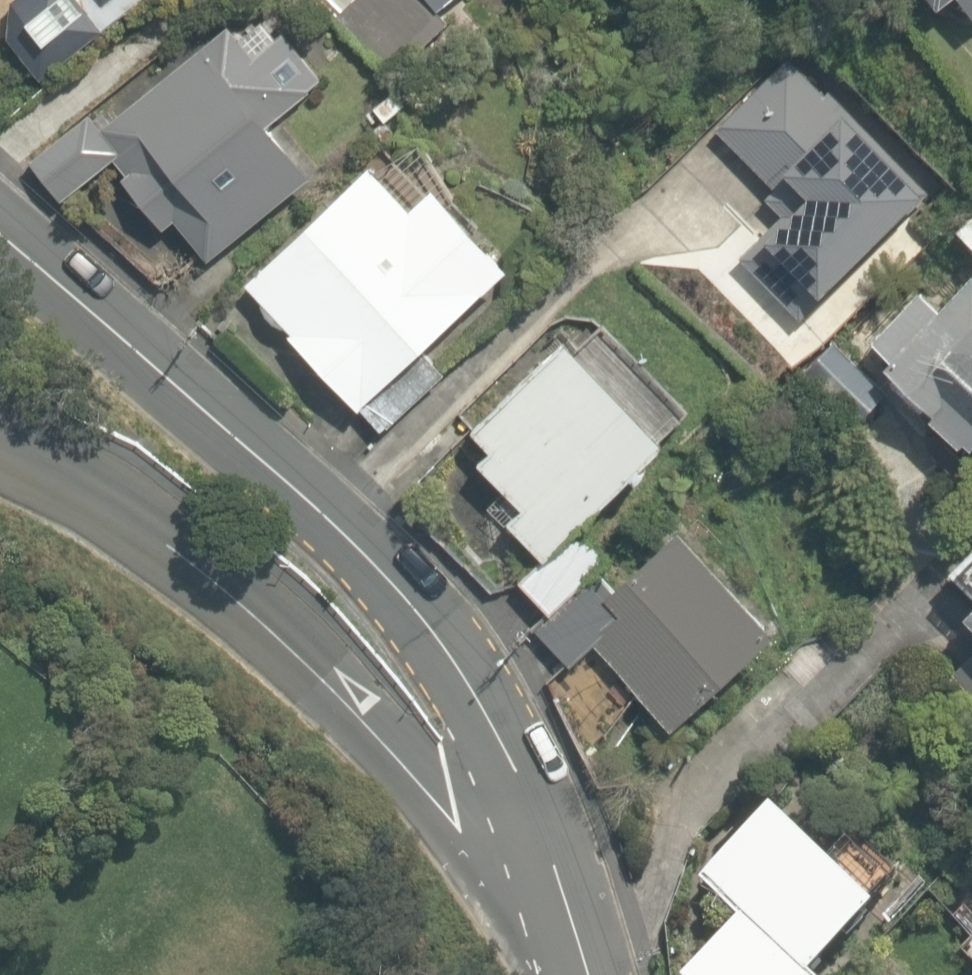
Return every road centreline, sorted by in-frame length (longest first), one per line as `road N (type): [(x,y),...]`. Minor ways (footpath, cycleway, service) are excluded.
road 1 (residential): [(515,861),(383,579),(0,231)]
road 2 (residential): [(515,861),(279,619),(0,442)]
road 3 (residential): [(563,974),(515,861)]

